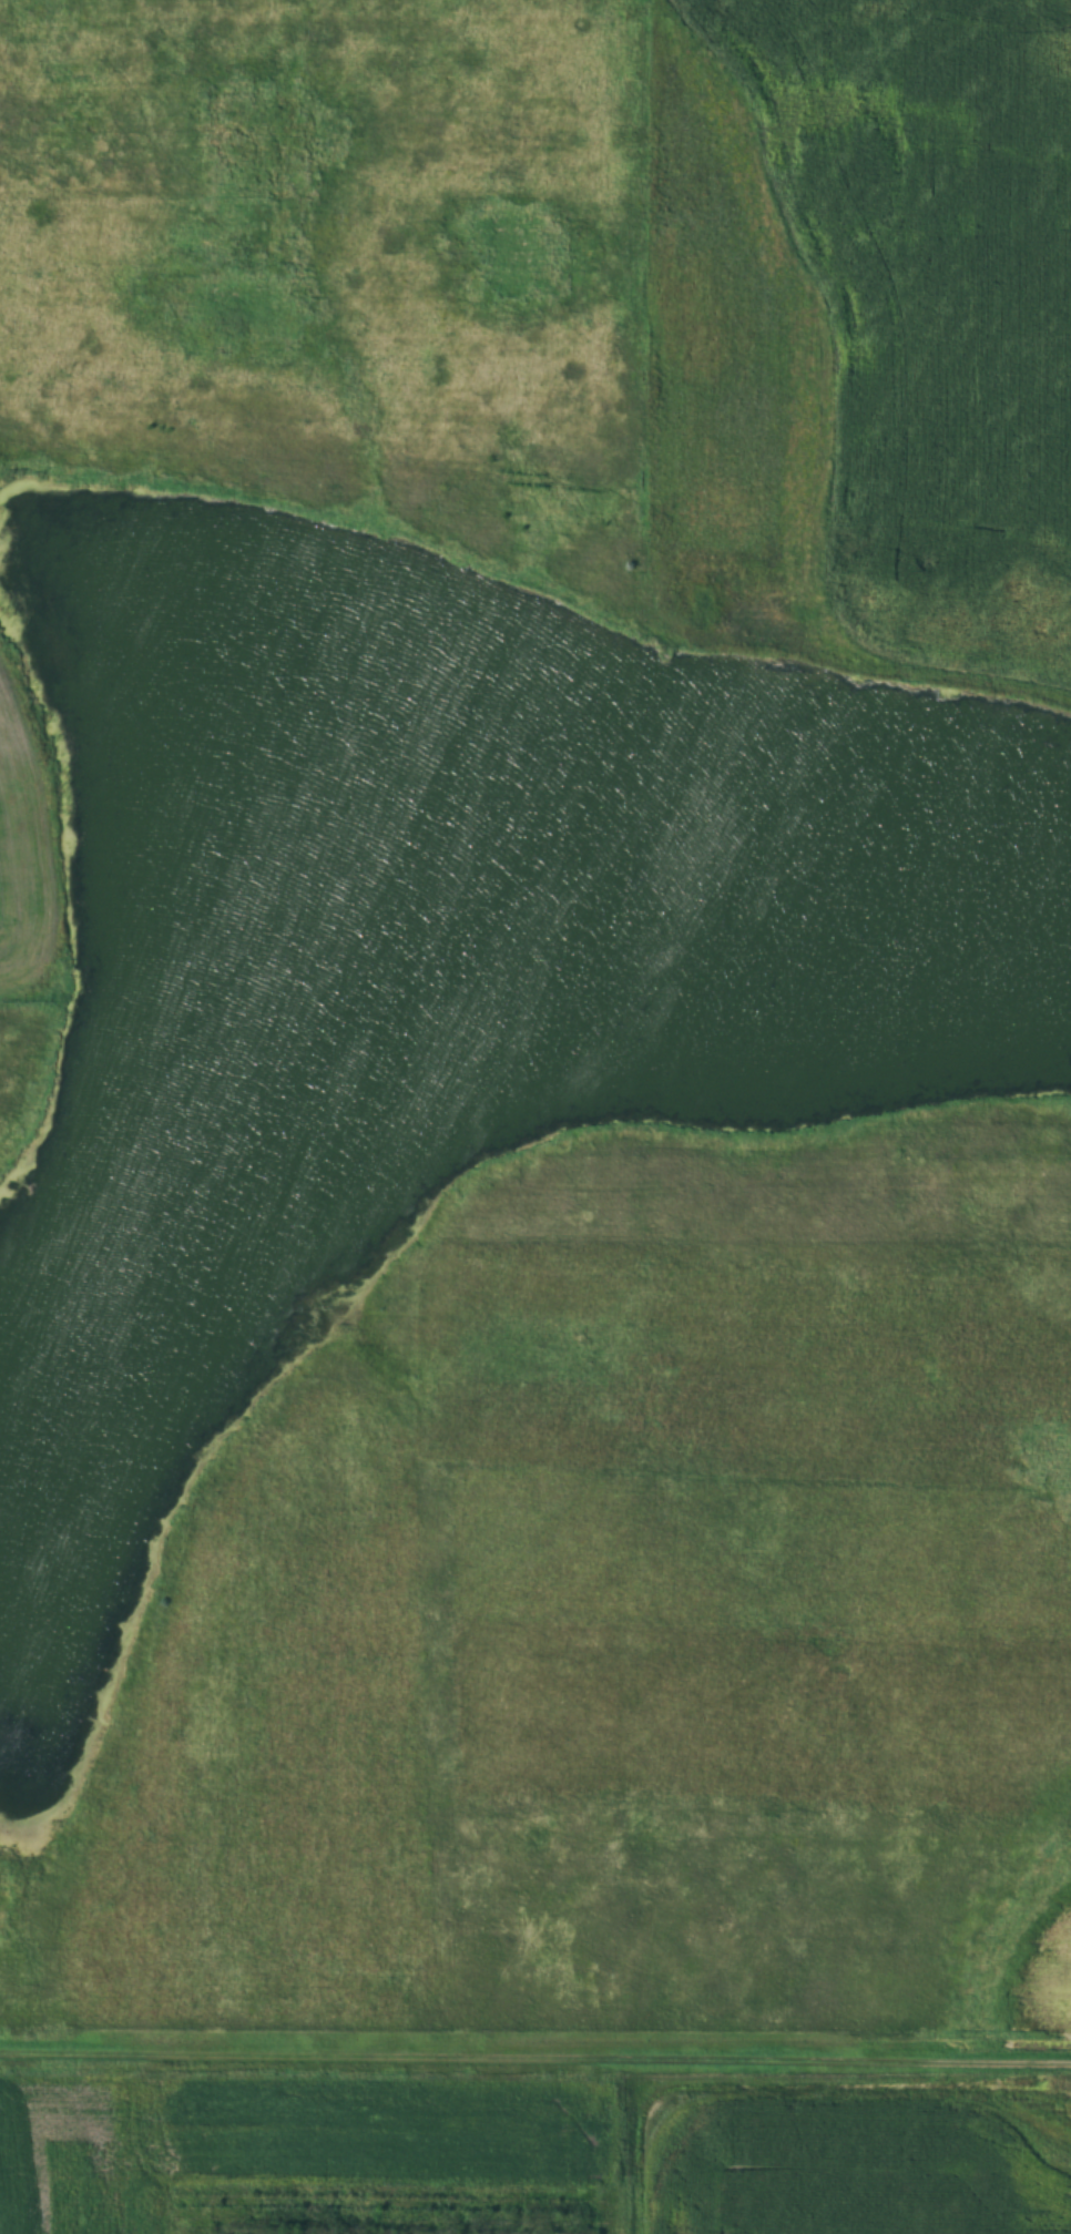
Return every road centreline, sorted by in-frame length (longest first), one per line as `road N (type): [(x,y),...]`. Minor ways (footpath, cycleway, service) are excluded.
road 1 (residential): [(0,2072),(1070,2071)]

